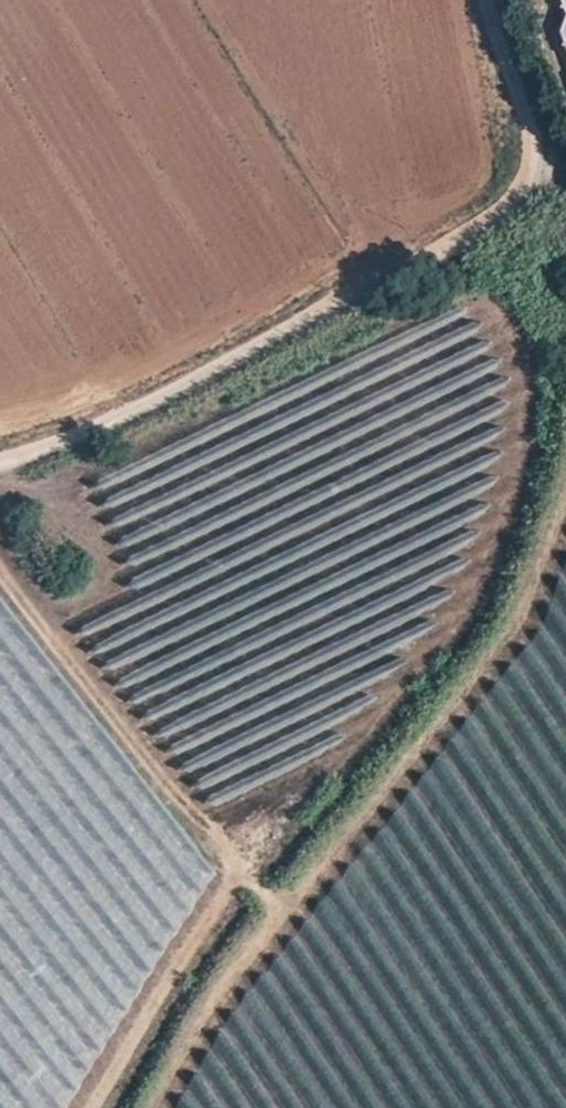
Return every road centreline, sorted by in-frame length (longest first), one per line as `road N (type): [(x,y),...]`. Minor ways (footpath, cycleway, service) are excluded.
road 1 (unclassified): [(506,0),(530,80),(539,157),(523,200),(453,253),(109,430),(0,466)]

